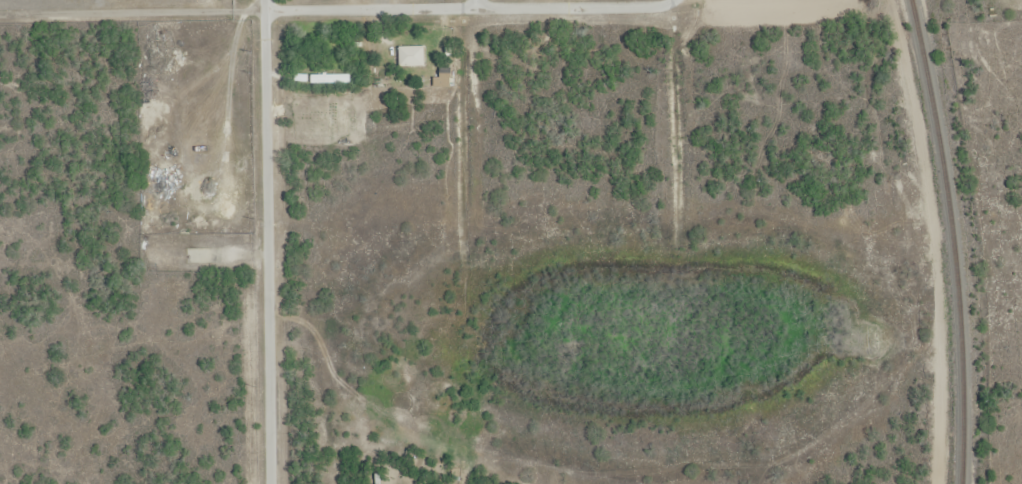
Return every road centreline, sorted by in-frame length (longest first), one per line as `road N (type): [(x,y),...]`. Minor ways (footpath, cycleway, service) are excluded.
road 1 (residential): [(272,483),(265,0)]
road 2 (residential): [(265,11),(686,6)]

